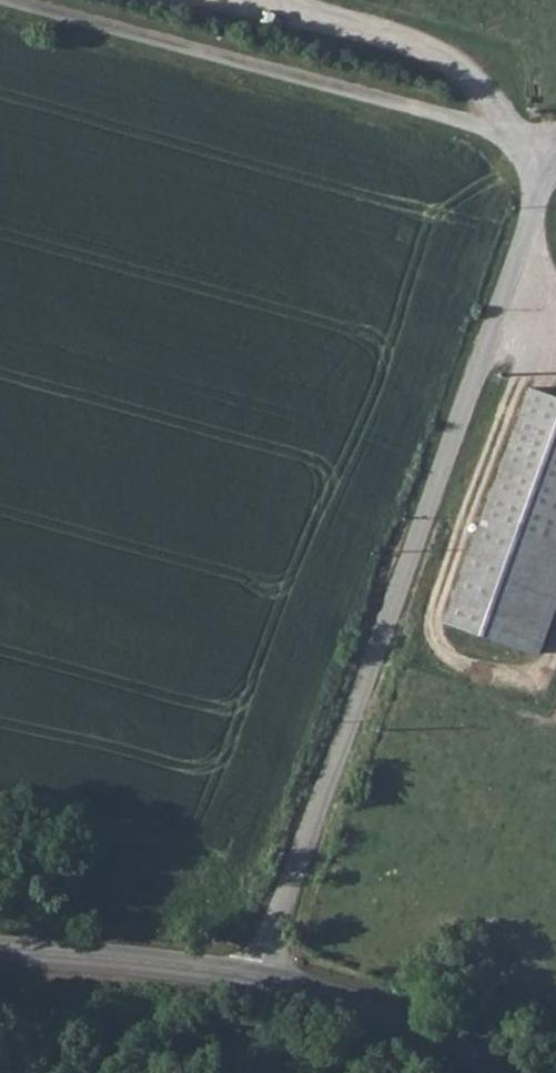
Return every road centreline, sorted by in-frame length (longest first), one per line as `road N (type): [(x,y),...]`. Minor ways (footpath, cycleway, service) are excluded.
road 1 (unclassified): [(554,152),(258,980)]
road 2 (unclassified): [(554,152),(0,0)]
road 3 (tertiary): [(258,980),(315,993),(516,1072)]
road 4 (tertiary): [(0,952),(258,980)]

